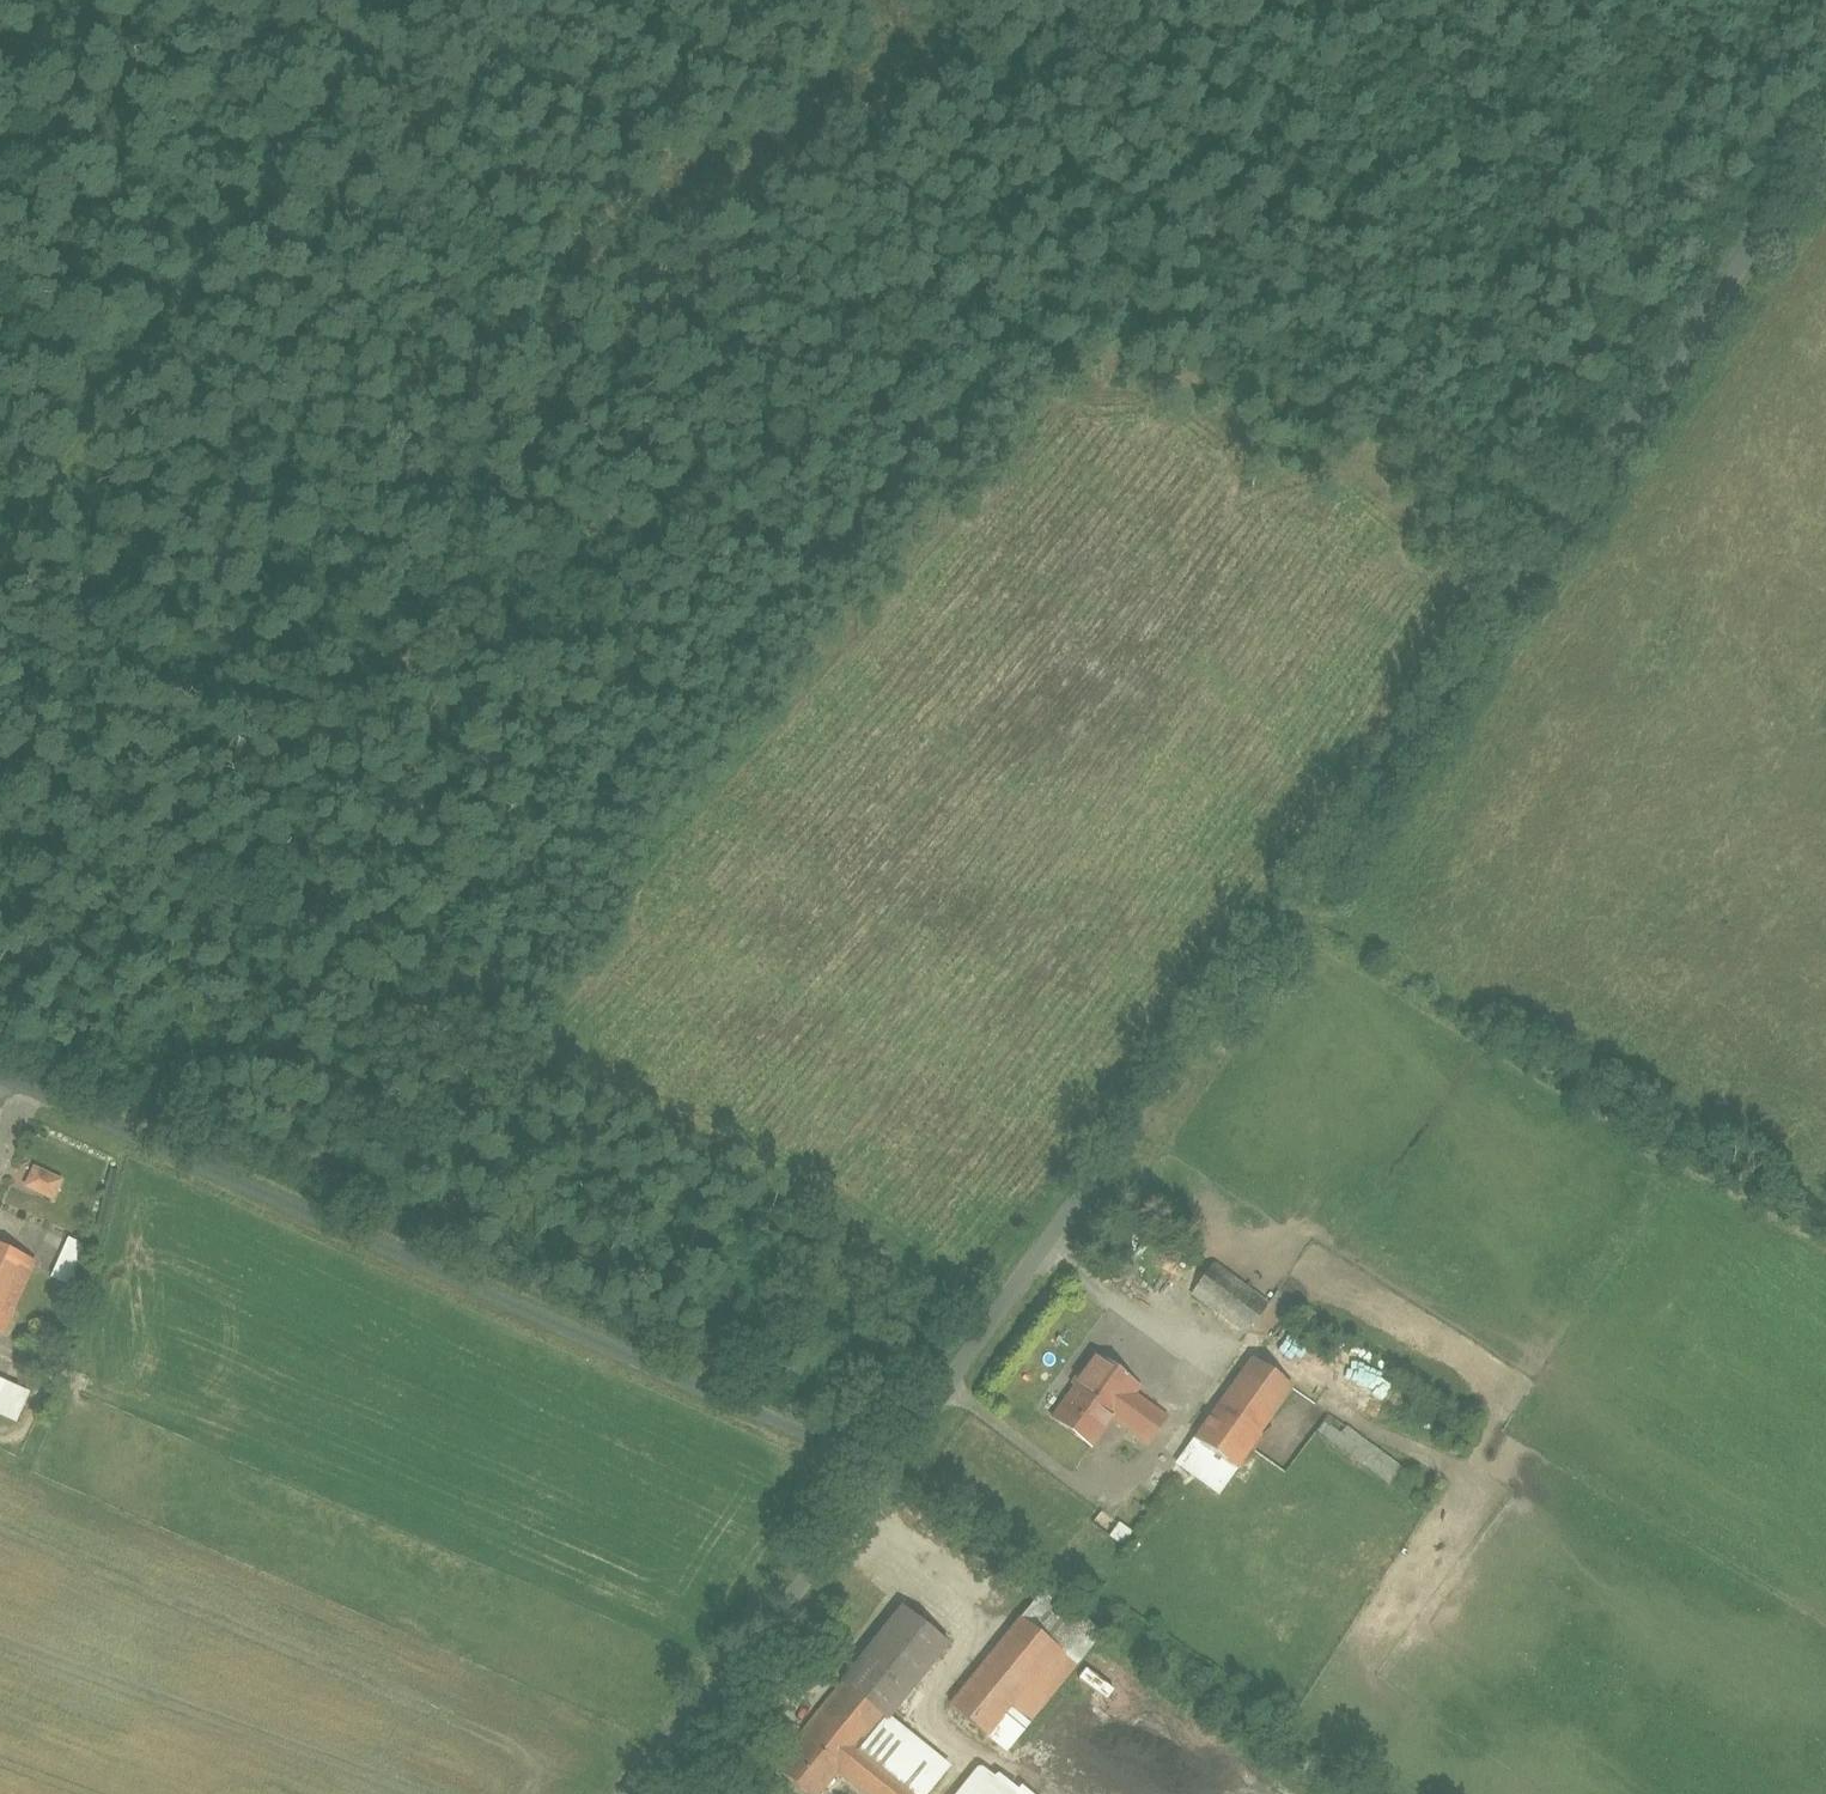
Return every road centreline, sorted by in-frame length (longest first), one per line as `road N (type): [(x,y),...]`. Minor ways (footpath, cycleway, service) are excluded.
road 1 (residential): [(1825,57),(882,1460)]
road 2 (residential): [(882,1460),(0,1049)]
road 3 (residential): [(882,1460),(637,1793)]

